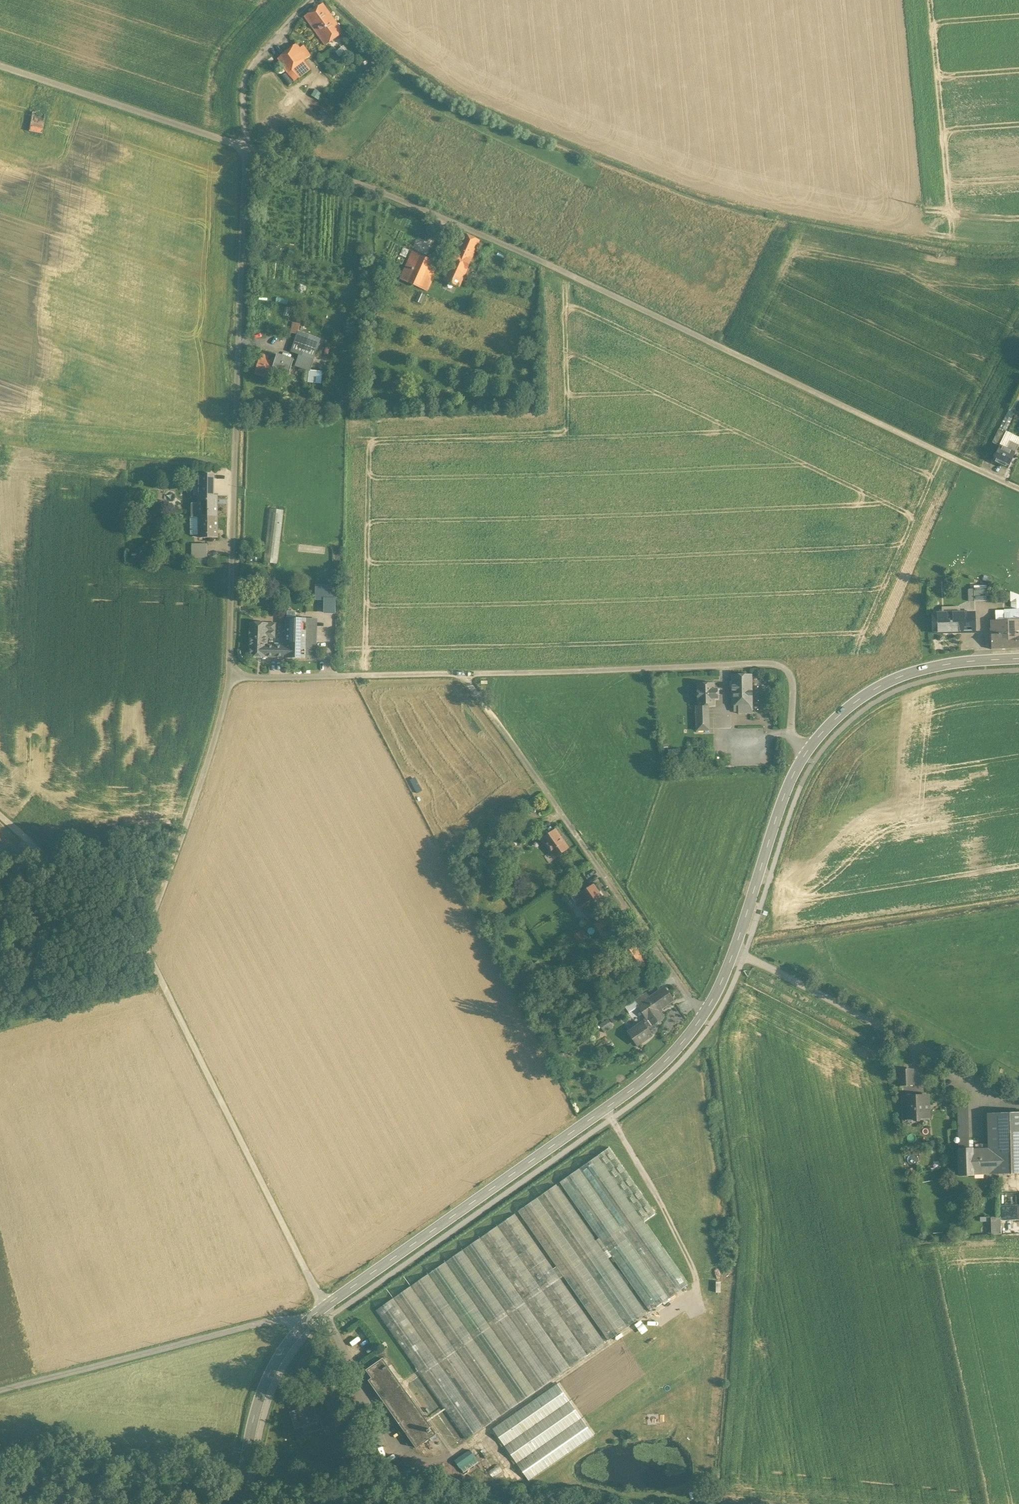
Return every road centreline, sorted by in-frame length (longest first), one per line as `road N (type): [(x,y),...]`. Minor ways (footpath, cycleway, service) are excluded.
road 1 (unclassified): [(247,147),(370,188),(556,267),(1018,489)]
road 2 (track): [(142,945),(227,704),(247,147)]
road 3 (tertiary): [(235,1503),(261,1395),(309,1319),(647,1078),(703,1016)]
road 4 (track): [(327,1306),(142,945),(0,816)]
road 5 (unclassified): [(703,1016),(464,674)]
road 6 (unclassified): [(805,752),(794,741),(790,674),(770,666),(464,674)]
road 7 (track): [(309,1319),(276,1320),(0,1390)]
road 8 (tertiary): [(703,1016),(805,752)]
road 9 (track): [(0,66),(247,147)]
road 10 (tertiary): [(805,752),(881,685),(939,666),(1018,659)]
road 11 (unclassified): [(464,674),(230,675)]
road 12 (track): [(314,0),(251,66),(243,97),(247,147)]

